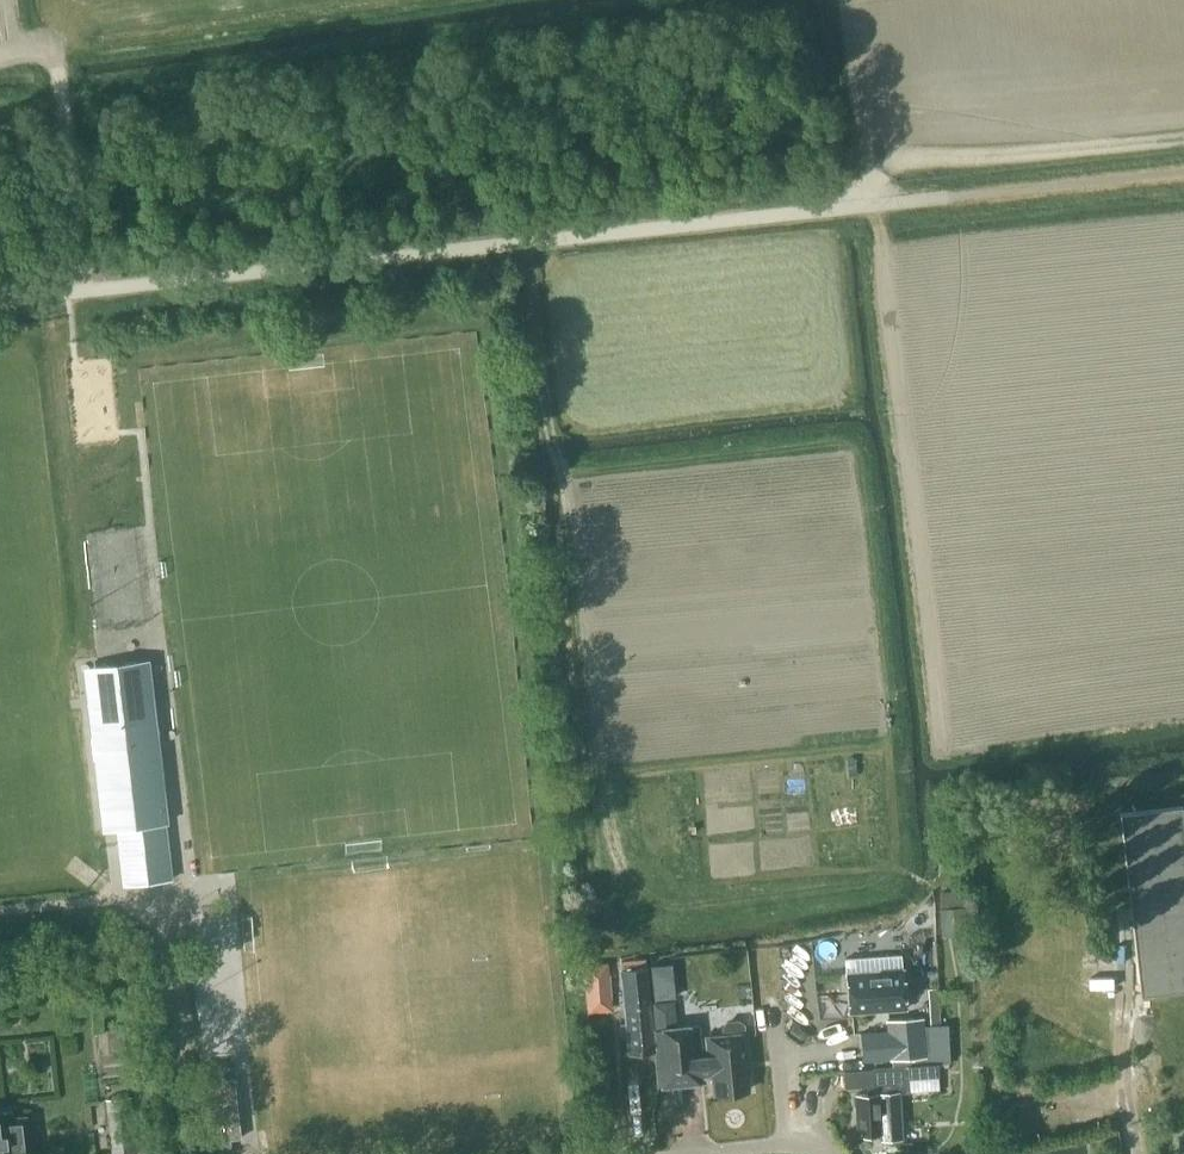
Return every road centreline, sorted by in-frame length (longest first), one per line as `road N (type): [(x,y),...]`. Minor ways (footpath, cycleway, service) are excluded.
road 1 (unclassified): [(0,300),(878,204)]
road 2 (track): [(1183,138),(895,168),(878,204)]
road 3 (residential): [(190,1153),(159,893)]
road 4 (track): [(87,291),(57,72)]
road 5 (residential): [(826,1153),(804,1144),(702,1153)]

